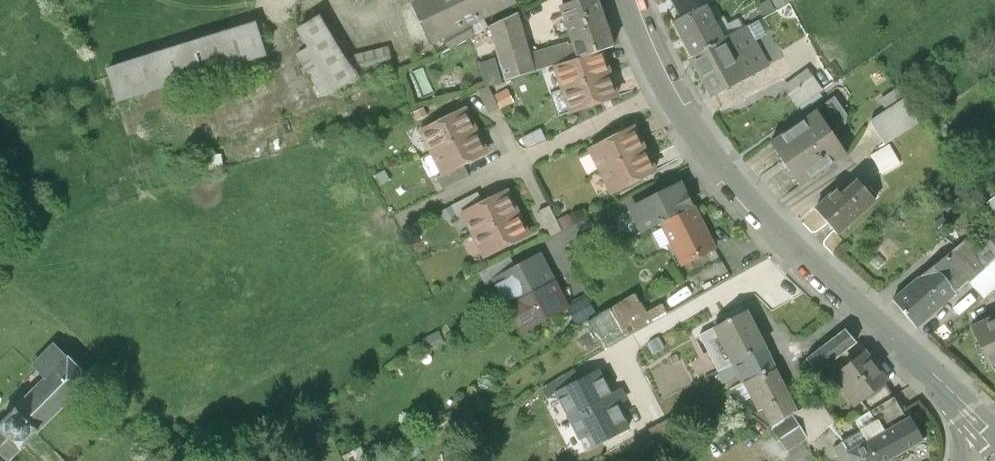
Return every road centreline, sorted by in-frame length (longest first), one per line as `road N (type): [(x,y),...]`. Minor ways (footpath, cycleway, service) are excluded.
road 1 (tertiary): [(628,0),(664,89),(725,172),(959,398)]

